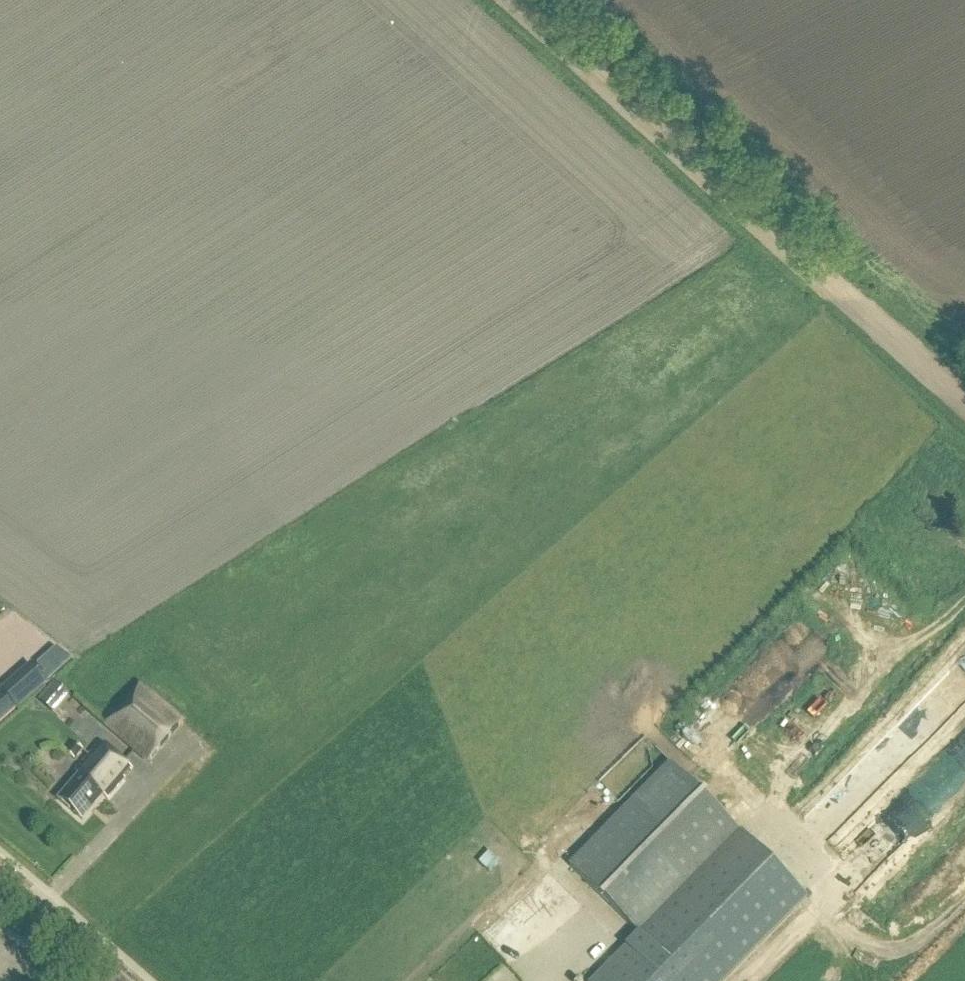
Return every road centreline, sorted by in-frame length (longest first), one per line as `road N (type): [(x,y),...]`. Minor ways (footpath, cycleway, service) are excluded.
road 1 (track): [(964,406),(517,0)]
road 2 (tertiary): [(110,980),(0,888)]

